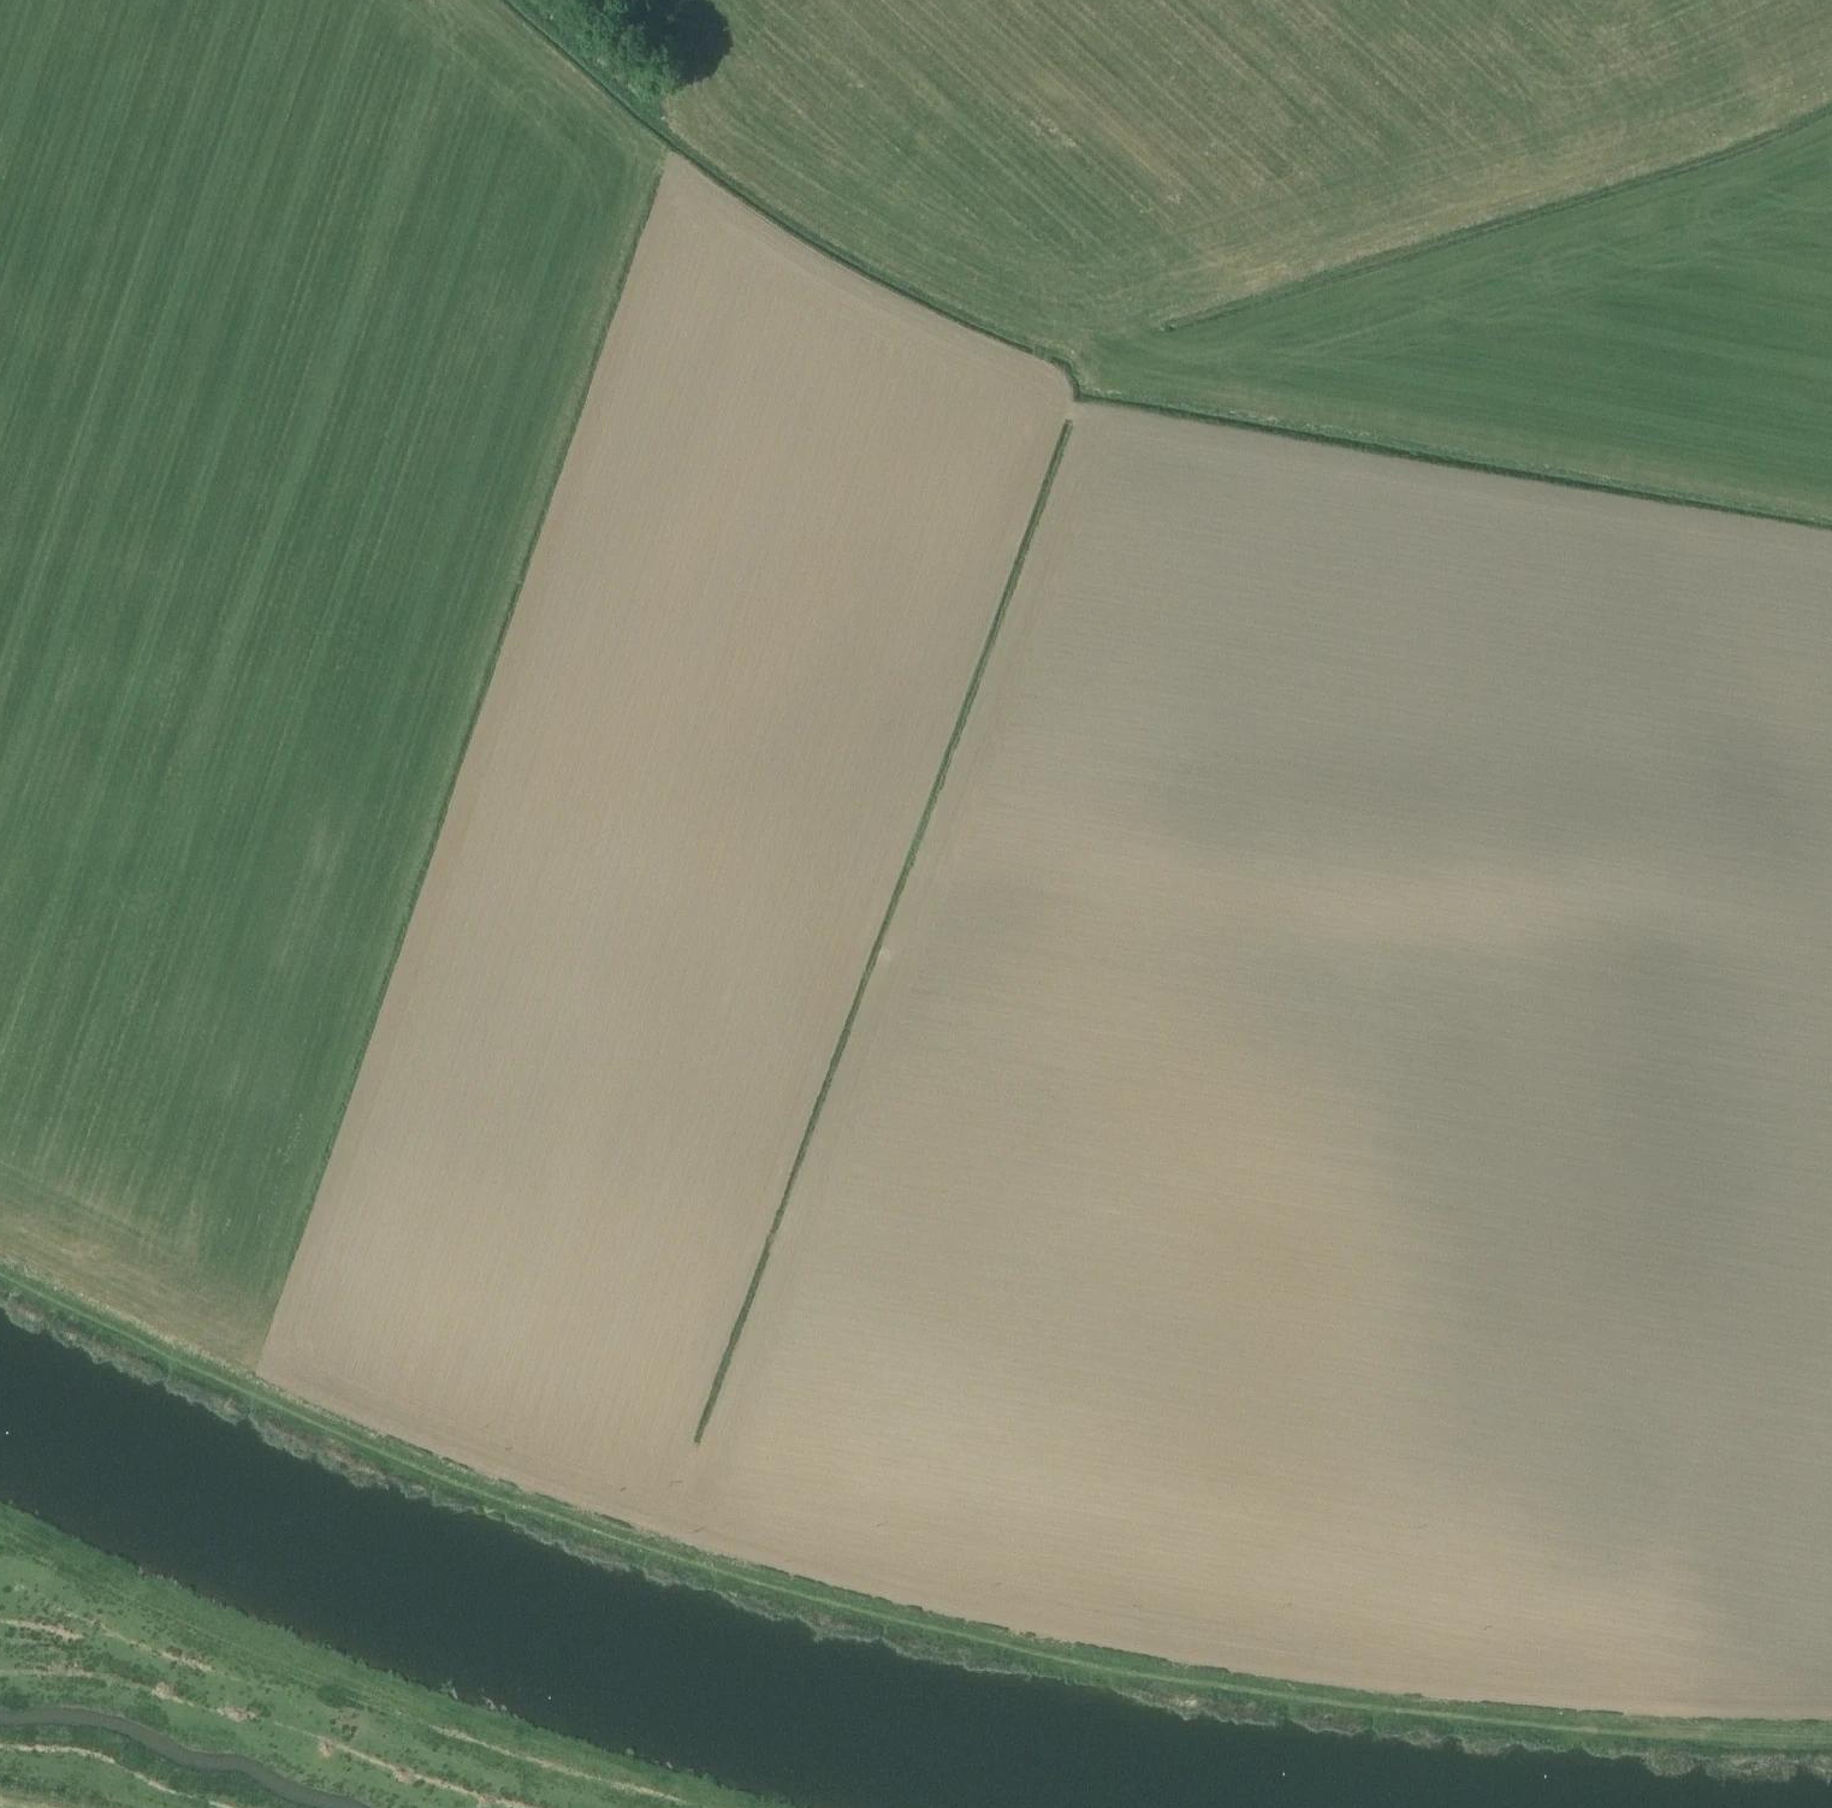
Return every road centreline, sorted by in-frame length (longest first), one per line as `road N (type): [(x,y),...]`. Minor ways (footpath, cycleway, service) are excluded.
road 1 (track): [(0,1280),(221,1388),(535,1506),(864,1612),(1313,1704),(1831,1737)]

